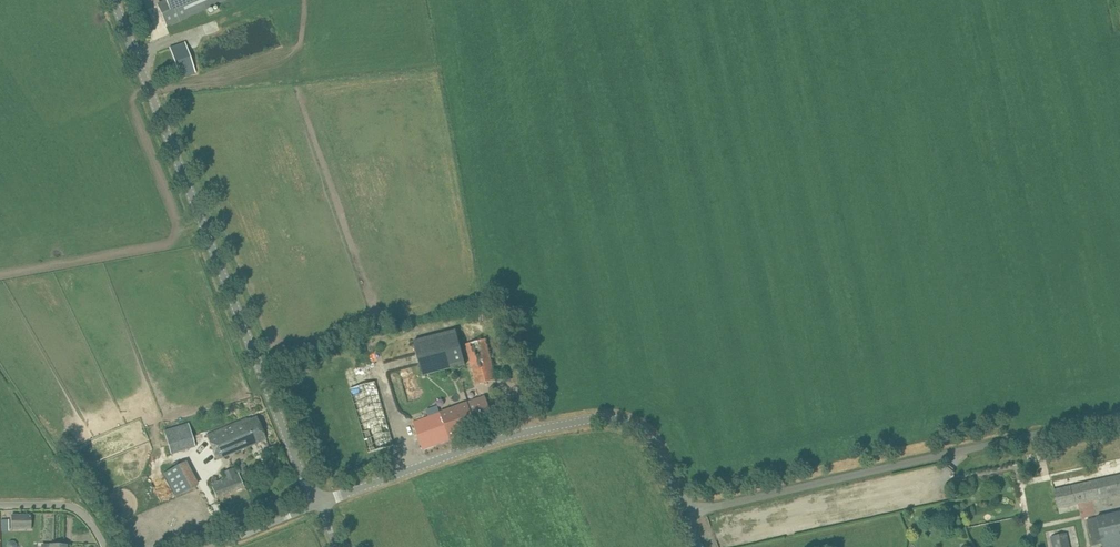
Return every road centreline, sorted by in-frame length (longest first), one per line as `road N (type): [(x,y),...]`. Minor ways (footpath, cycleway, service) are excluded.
road 1 (unclassified): [(318,503),(115,0)]
road 2 (unclassified): [(685,513),(1119,418)]
road 3 (unclassified): [(685,513),(649,435),(616,418),(482,444),(318,503)]
road 4 (unclassified): [(0,504),(74,507),(106,546)]

